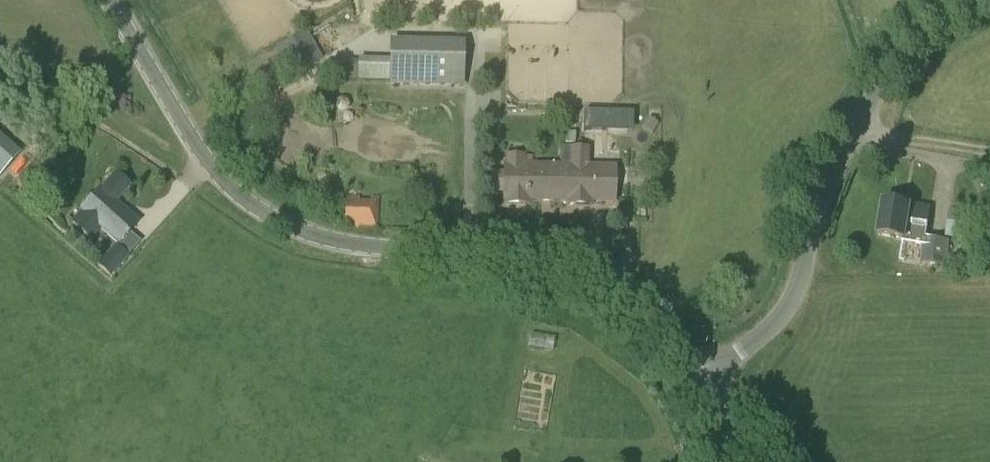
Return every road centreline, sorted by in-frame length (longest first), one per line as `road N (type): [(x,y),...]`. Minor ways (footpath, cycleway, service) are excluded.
road 1 (unclassified): [(702,375),(611,291),(579,277),(334,244),(250,207),(198,148),(108,0)]
road 2 (unclassified): [(702,375),(761,337),(802,287),(862,147),(922,39),(989,5)]

